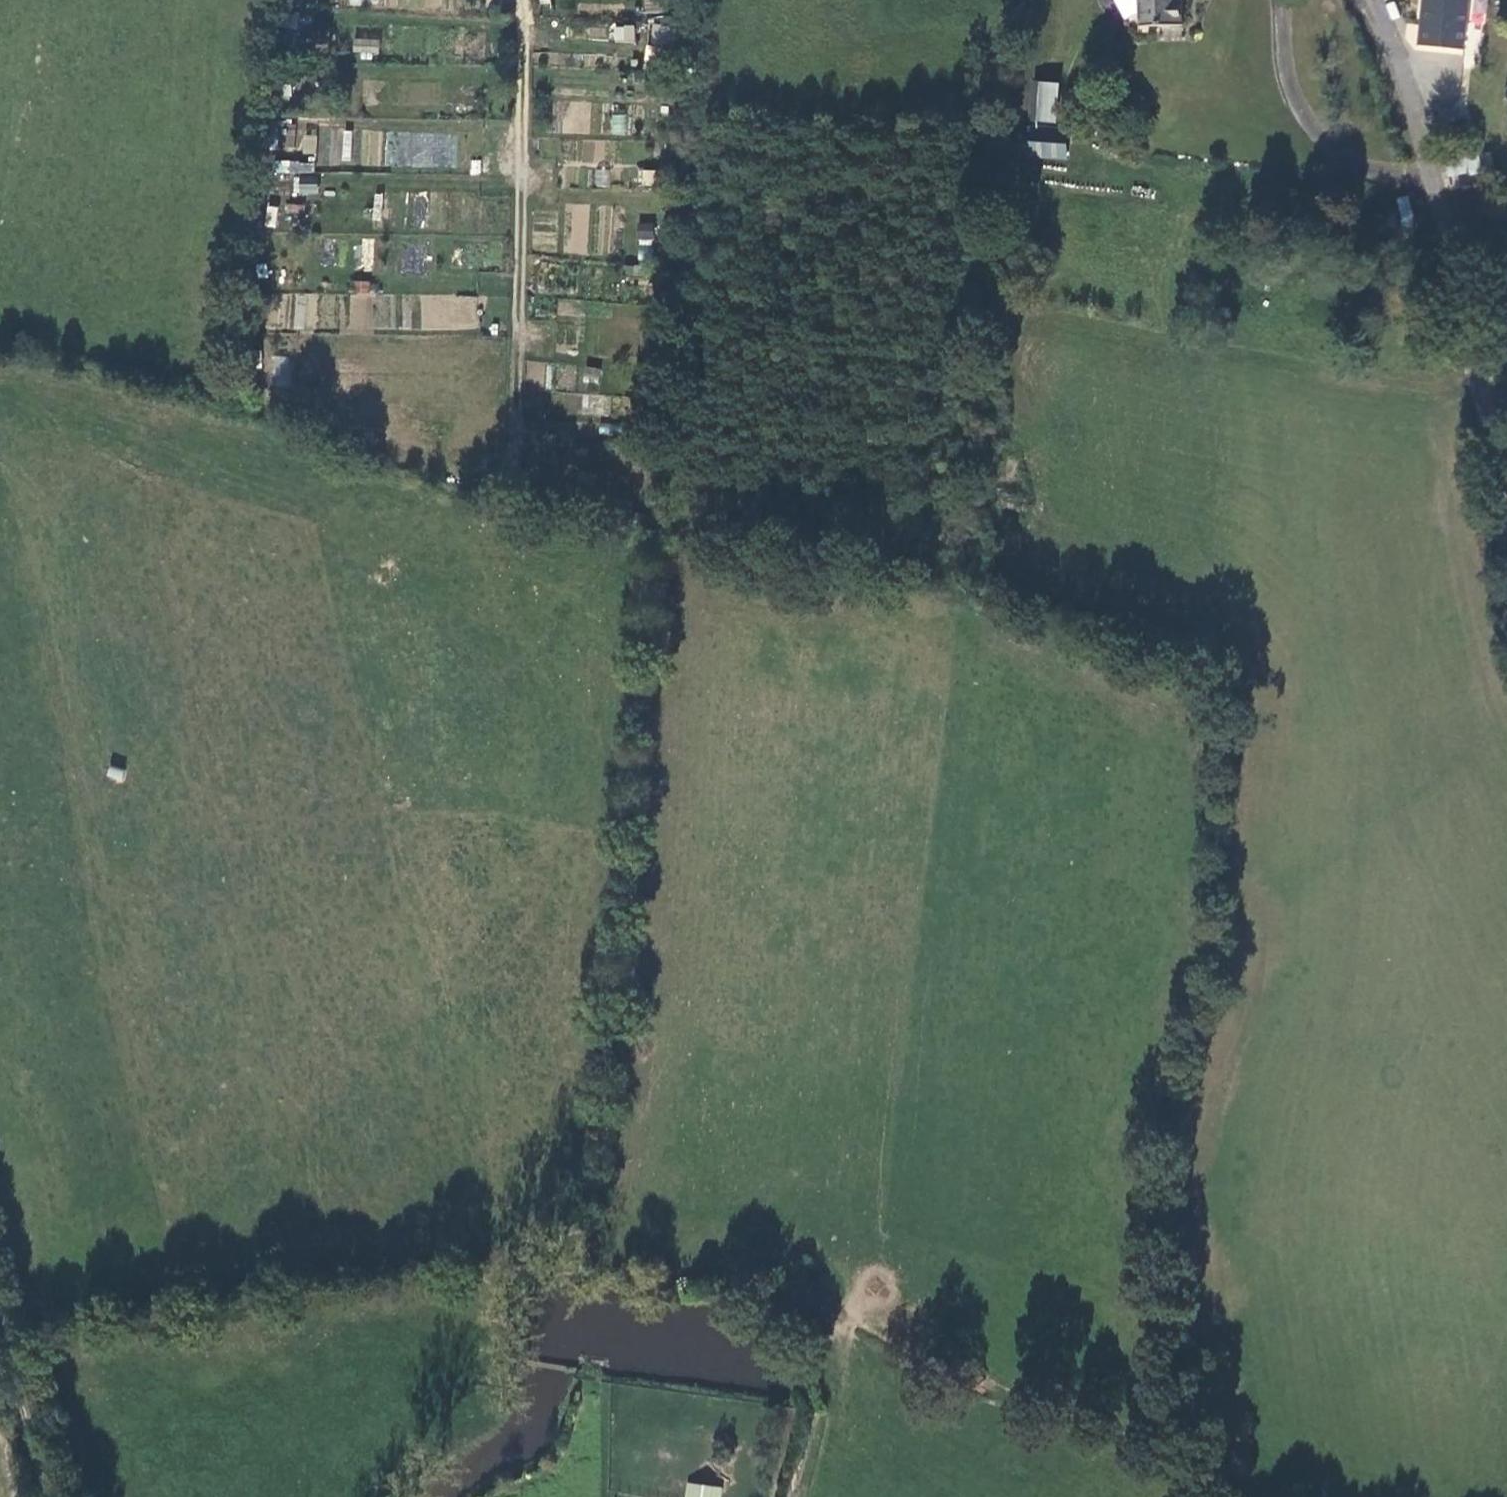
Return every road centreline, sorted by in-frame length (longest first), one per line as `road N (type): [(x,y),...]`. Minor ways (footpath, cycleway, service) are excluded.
road 1 (track): [(523,0),(523,482)]
road 2 (track): [(1378,0),(1426,119),(1476,361)]
road 3 (track): [(0,1269),(56,1496)]

